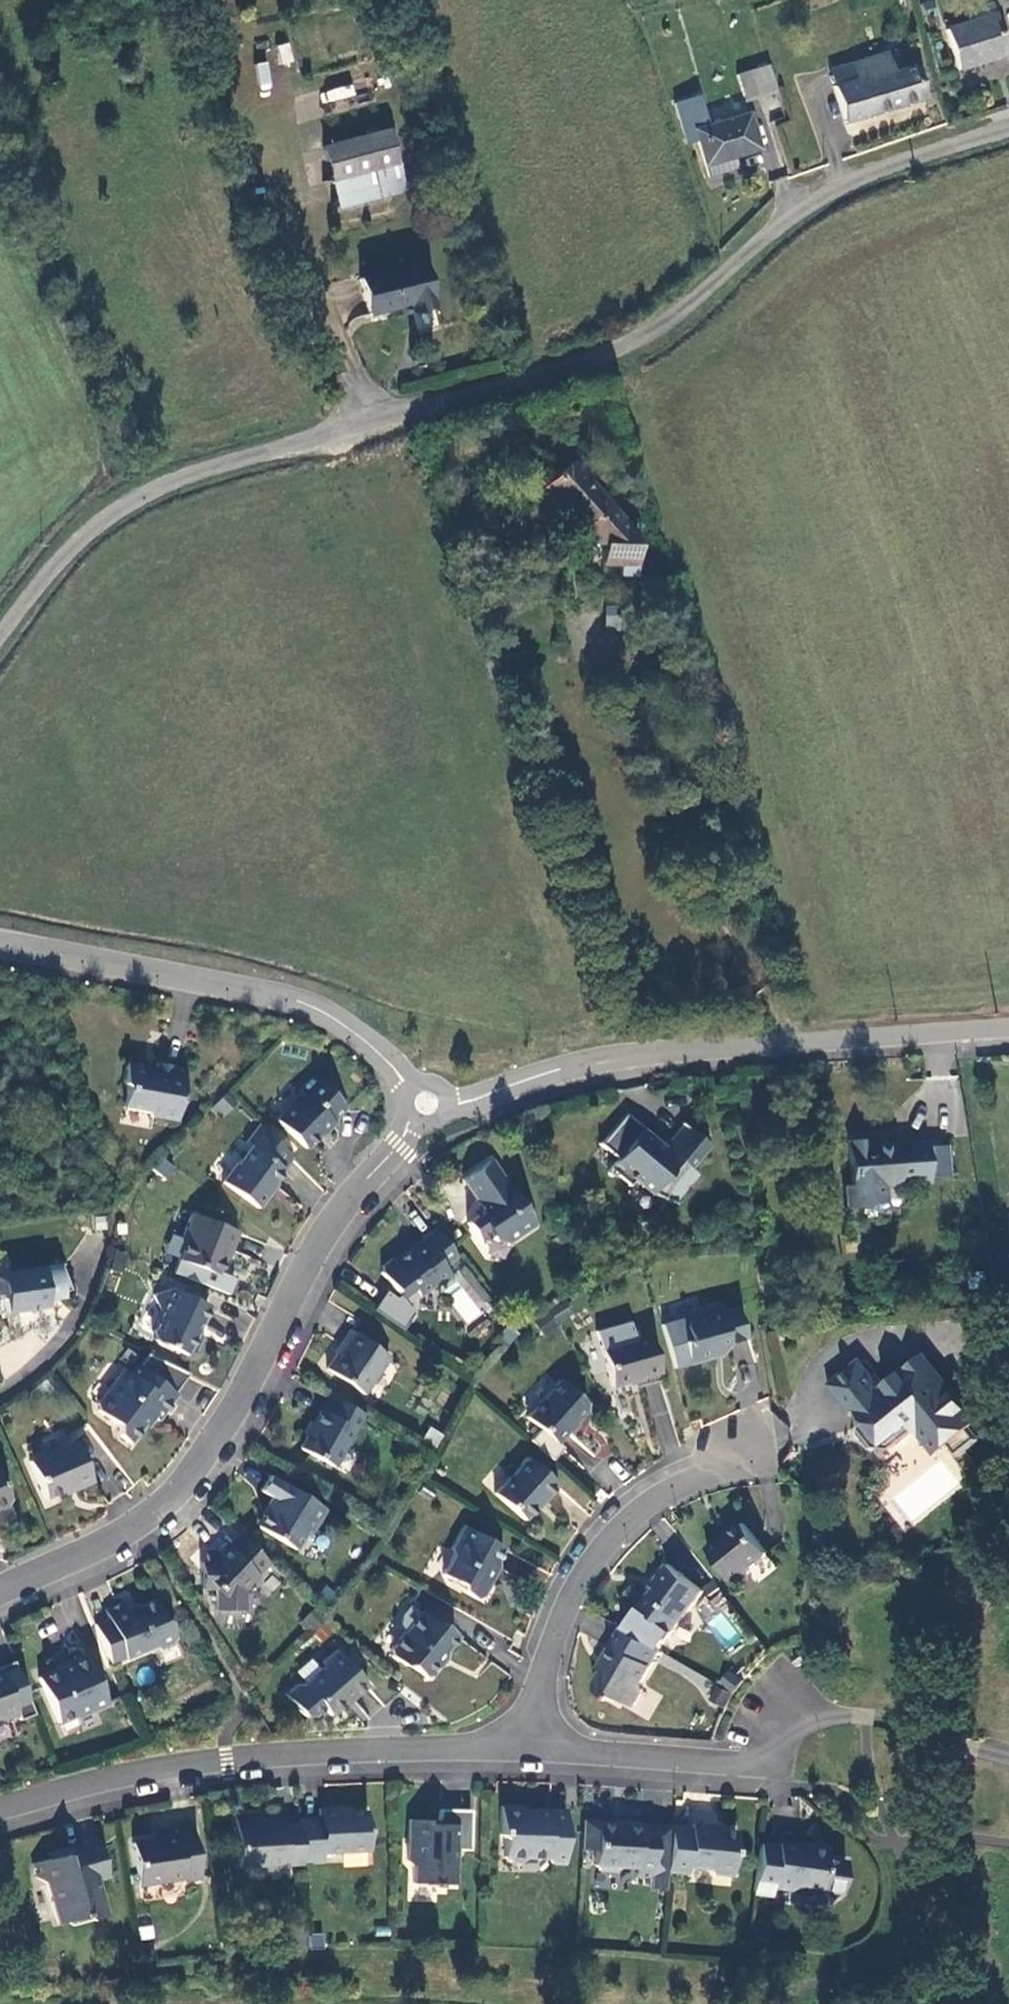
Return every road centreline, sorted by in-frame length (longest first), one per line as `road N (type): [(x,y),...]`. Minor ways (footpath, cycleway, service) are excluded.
road 1 (unclassified): [(1008,133),(841,185),(649,343),(542,383),(185,477),(121,507),(0,643)]
road 2 (residential): [(427,1103),(330,1225),(193,1471),(131,1527),(0,1590)]
road 3 (residential): [(427,1103),(460,1104),(597,1059),(1008,1027)]
road 4 (residential): [(0,1807),(227,1759),(526,1745)]
road 5 (residential): [(526,1745),(741,1766),(762,1762),(799,1724),(824,1716),(863,1717),(1008,1757)]
road 6 (residential): [(0,940),(295,1000),(361,1037),(427,1103)]
road 7 (residential): [(752,1436),(712,1471),(648,1499),(607,1539),(566,1609),(526,1745)]

